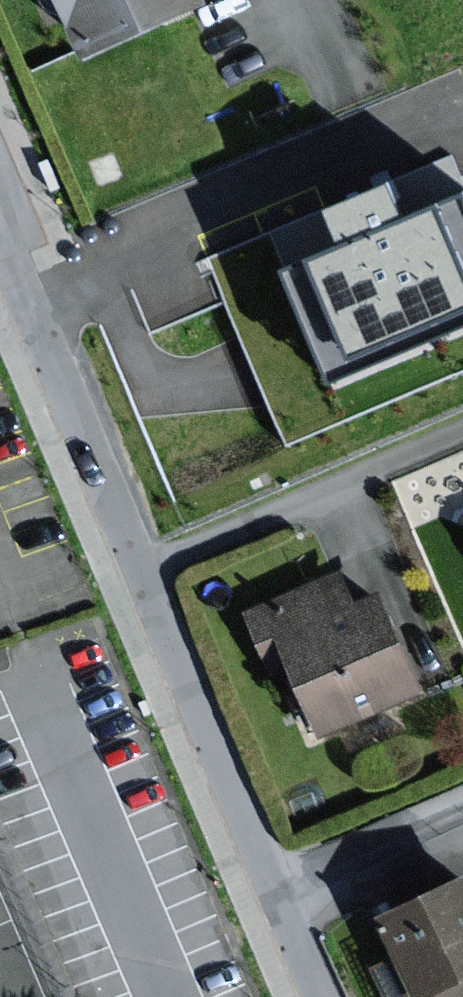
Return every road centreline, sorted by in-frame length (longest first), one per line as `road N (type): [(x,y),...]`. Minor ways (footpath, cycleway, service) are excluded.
road 1 (residential): [(129,579),(462,435)]
road 2 (residential): [(256,881),(129,579)]
road 3 (residential): [(129,579),(21,318)]
road 4 (residential): [(256,881),(462,792)]
road 5 (residential): [(309,996),(256,881)]

